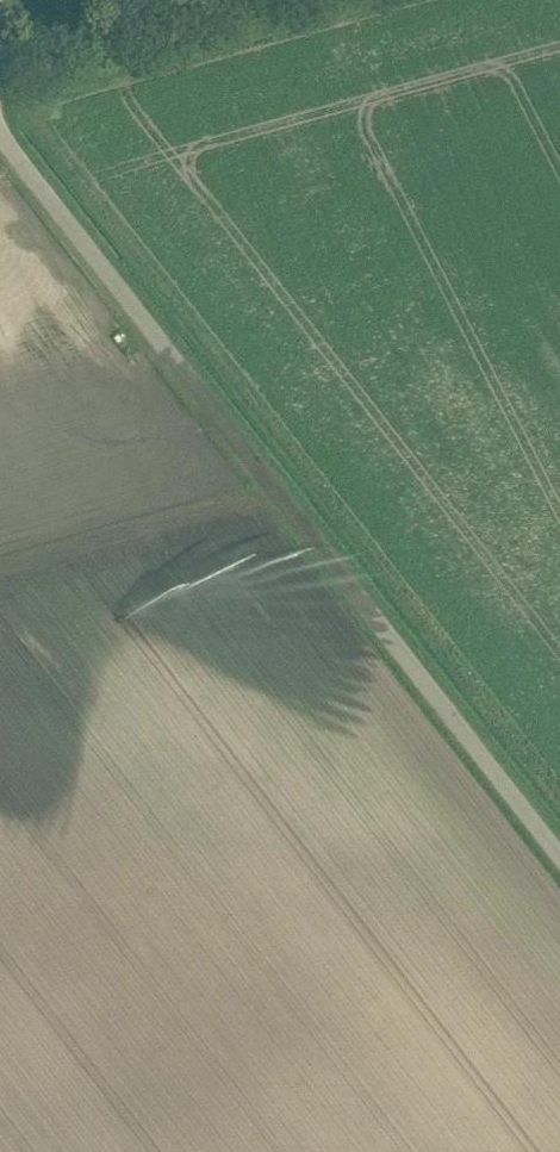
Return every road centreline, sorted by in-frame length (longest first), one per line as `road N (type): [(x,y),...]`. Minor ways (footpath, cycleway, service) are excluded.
road 1 (unclassified): [(559,856),(0,129)]
road 2 (unclassified): [(220,0),(0,61)]

